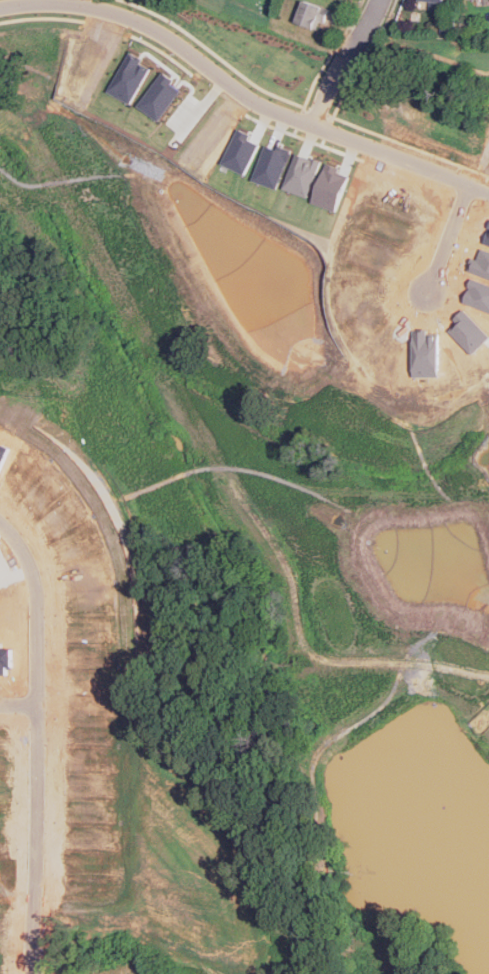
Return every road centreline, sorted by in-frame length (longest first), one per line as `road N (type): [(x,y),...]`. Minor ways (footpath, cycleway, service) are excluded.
road 1 (residential): [(0,10),(71,4),(132,12),(271,108),(488,188)]
road 2 (residential): [(36,973),(31,864),(41,587),(28,548),(0,515)]
road 3 (residential): [(471,181),(426,300)]

